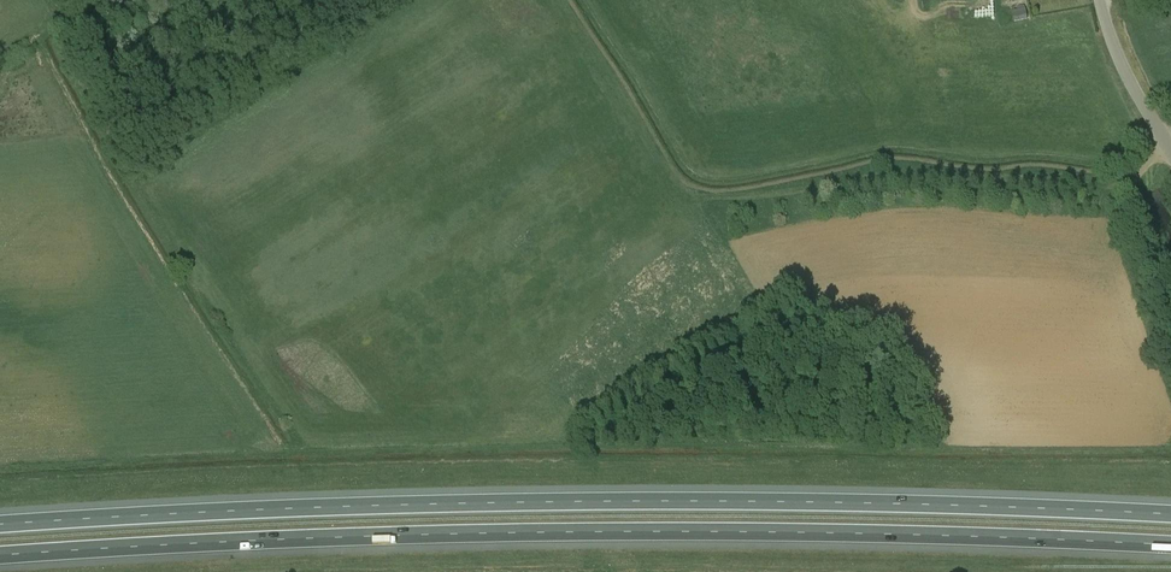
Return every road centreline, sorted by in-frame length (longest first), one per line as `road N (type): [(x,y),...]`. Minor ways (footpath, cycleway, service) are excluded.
road 1 (motorway): [(0,557),(402,534),(672,532),(1170,547)]
road 2 (motorway): [(1170,515),(984,506),(414,504),(0,526)]
road 3 (unclassified): [(1170,146),(1126,75),(1099,0)]

